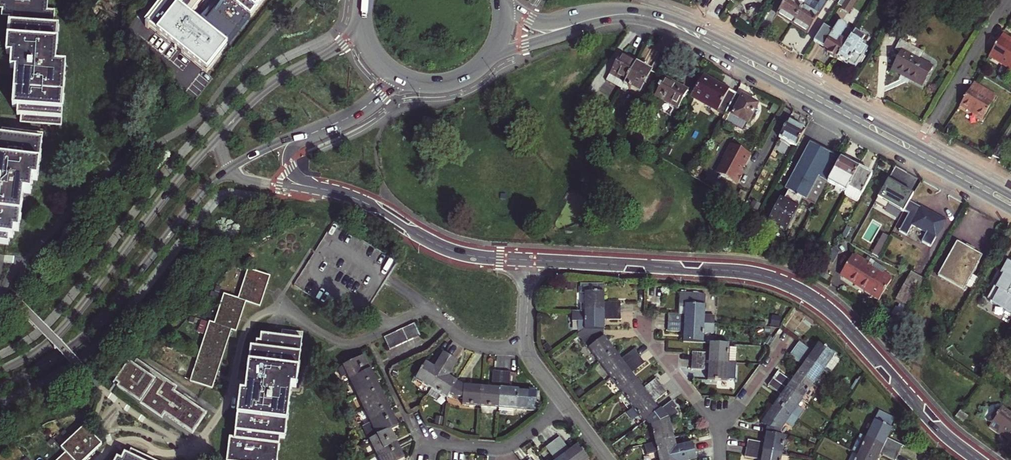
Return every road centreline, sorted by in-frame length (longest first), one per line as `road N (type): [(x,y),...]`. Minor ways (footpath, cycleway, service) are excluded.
road 1 (tertiary): [(530,260),(732,271),(787,283),(835,315),(979,459)]
road 2 (primary): [(479,67),(596,23),(638,19),(700,43),(915,158)]
road 3 (primary): [(921,146),(664,15),(615,8),(538,22),(506,0)]
road 4 (primary): [(225,128),(73,318),(0,372)]
road 5 (primary): [(0,388),(100,322),(229,169)]
road 6 (tertiary): [(343,194),(455,252),(530,260)]
road 7 (primary): [(364,5),(345,43),(271,85),(225,128)]
road 8 (residential): [(526,349),(469,343),(432,310),(372,337)]
road 9 (residential): [(921,146),(1008,0)]
road 10 (residential): [(566,404),(505,448),(421,445)]
road 11 (residential): [(720,428),(639,327)]
road 12 (tertiary): [(343,194),(297,176),(289,160),(296,144),(332,125)]

